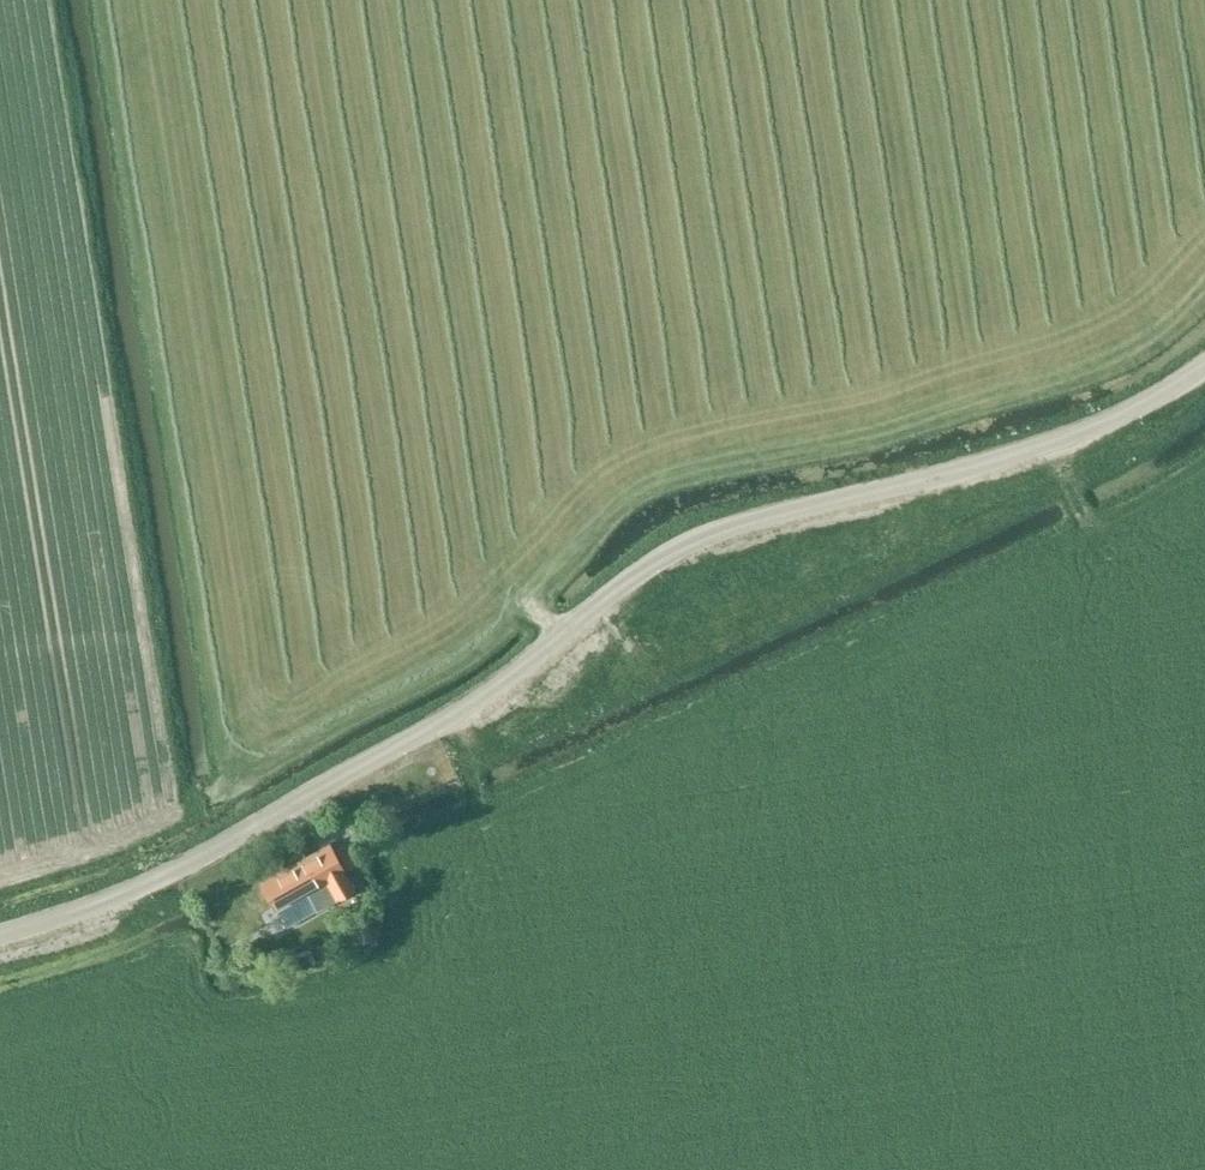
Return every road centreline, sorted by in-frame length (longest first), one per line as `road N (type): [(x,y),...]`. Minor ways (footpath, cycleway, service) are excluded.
road 1 (unclassified): [(0,932),(186,869),(453,721),(640,573),(698,539),(1088,438),(1204,373)]

